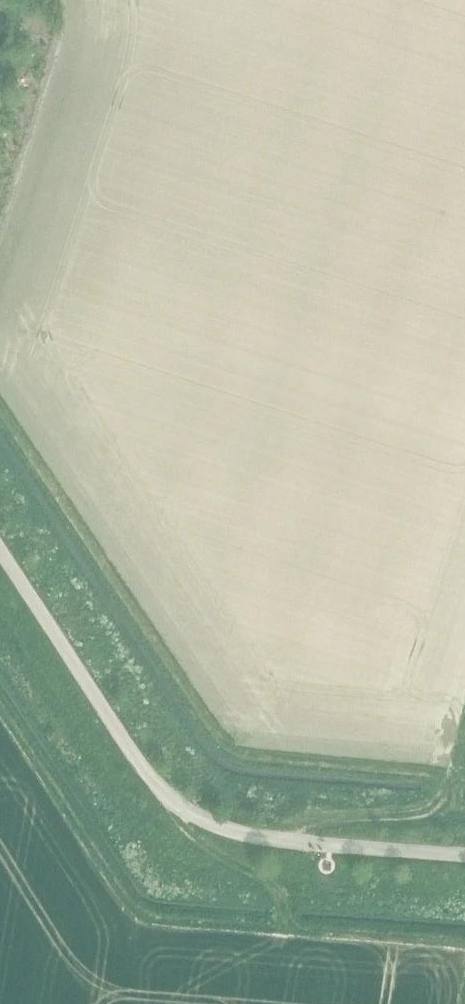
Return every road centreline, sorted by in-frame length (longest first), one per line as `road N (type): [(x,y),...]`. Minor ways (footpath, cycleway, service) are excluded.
road 1 (unclassified): [(464,855),(250,835),(175,802),(0,547)]
road 2 (track): [(276,838),(320,820),(464,814)]

